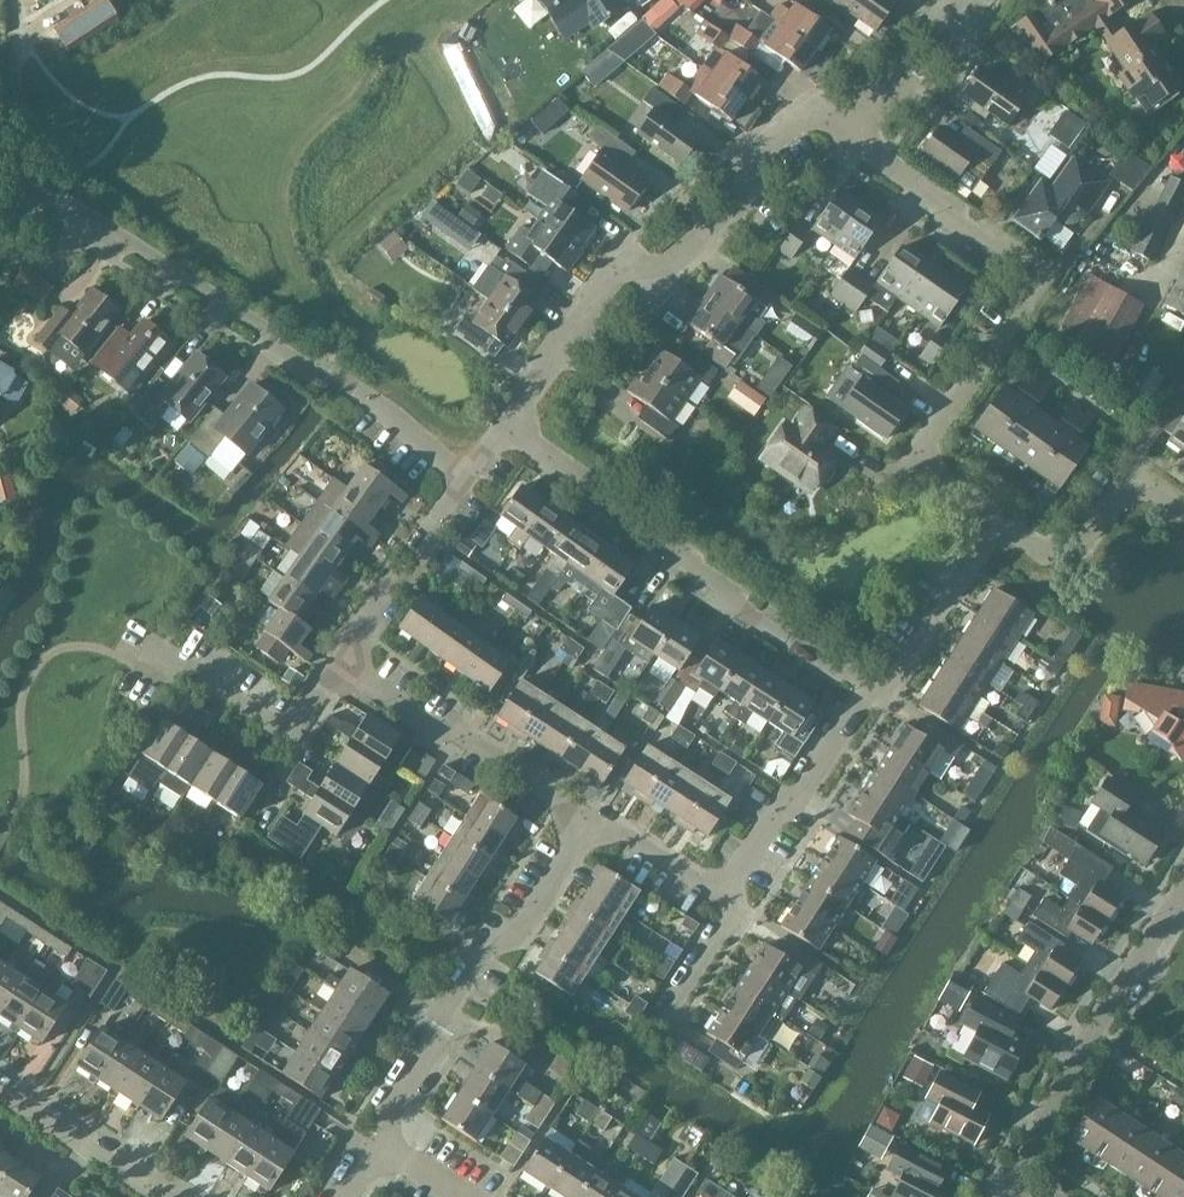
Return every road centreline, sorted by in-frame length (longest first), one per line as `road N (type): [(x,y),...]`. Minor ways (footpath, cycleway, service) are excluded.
road 1 (residential): [(1003,522),(911,464),(1034,275),(838,125)]
road 2 (residential): [(506,426),(610,273),(662,270),(746,199),(752,148),(802,117),(838,125)]
road 3 (residential): [(467,477),(372,400),(270,346),(254,321),(63,199)]
road 4 (residential): [(867,694),(506,426)]
road 5 (residential): [(1022,1196),(1025,1152),(1183,898)]
road 6 (residential): [(593,818),(344,664)]
road 7 (residential): [(722,890),(867,694)]
road 8 (residential): [(456,997),(489,943),(517,937),(593,818)]
road 9 (residential): [(163,664),(269,726),(299,722),(344,664)]
road 10 (residential): [(344,664),(467,477)]
road 11 (residential): [(1183,510),(1155,490),(1122,489),(1088,535),(1045,551),(1003,522)]
road 12 (residential): [(867,694),(890,679),(1003,522)]
road 13 (residential): [(164,1196),(0,1091)]
road 14 (residential): [(838,125),(908,84),(961,0)]
road 15 (residential): [(380,1143),(391,1104),(456,997)]
road 16 (residential): [(661,1026),(734,917),(722,890)]
road 17 (residential): [(722,890),(593,818)]

